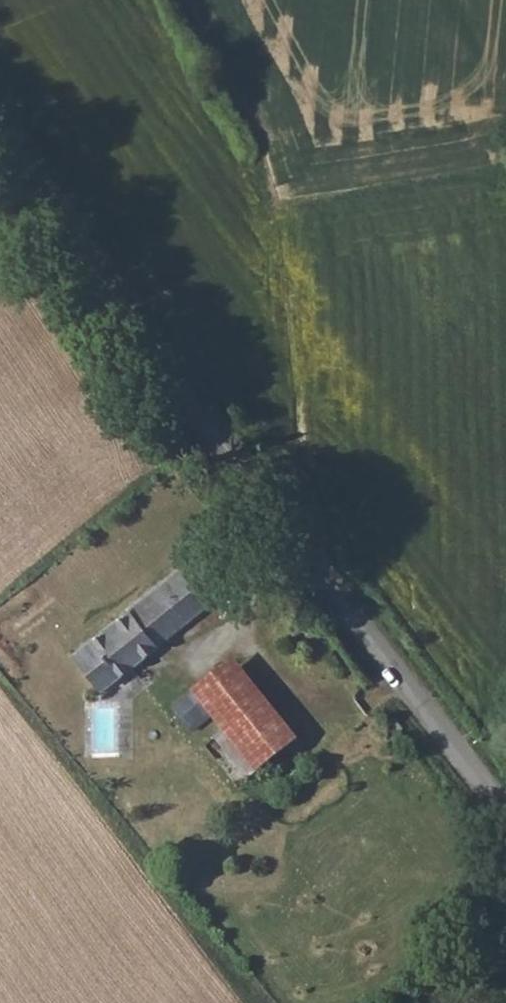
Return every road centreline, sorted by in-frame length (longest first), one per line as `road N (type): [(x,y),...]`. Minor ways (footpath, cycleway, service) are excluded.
road 1 (tertiary): [(0,135),(481,790),(505,809)]

